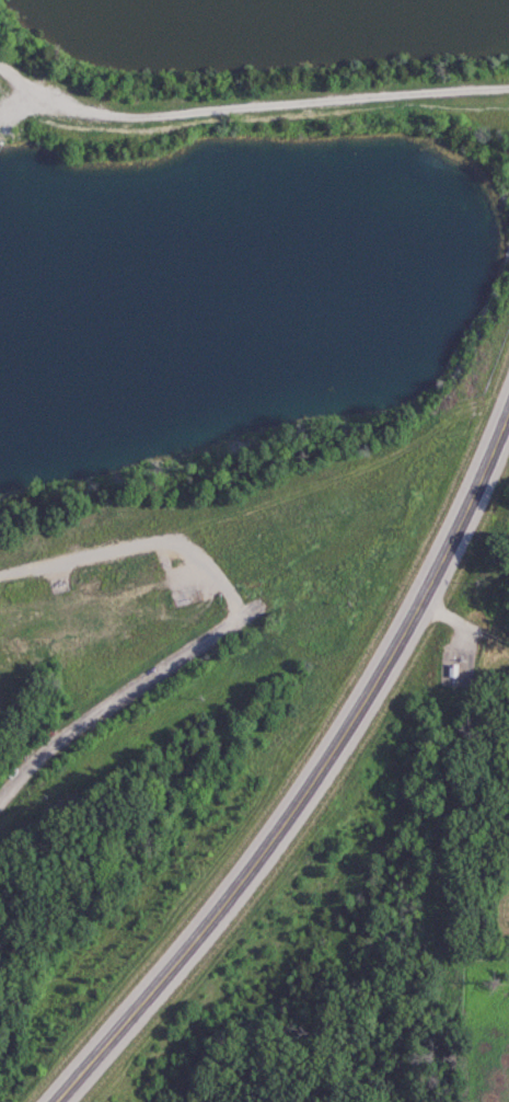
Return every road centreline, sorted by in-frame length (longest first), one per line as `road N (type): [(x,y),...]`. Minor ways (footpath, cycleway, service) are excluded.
road 1 (tertiary): [(56,1101),(306,796),(373,691),(508,417)]
road 2 (residential): [(508,90),(115,125)]
road 3 (residential): [(0,801),(55,745),(247,612)]
road 4 (residential): [(115,125),(65,93),(37,100),(41,119),(54,126),(115,125)]

